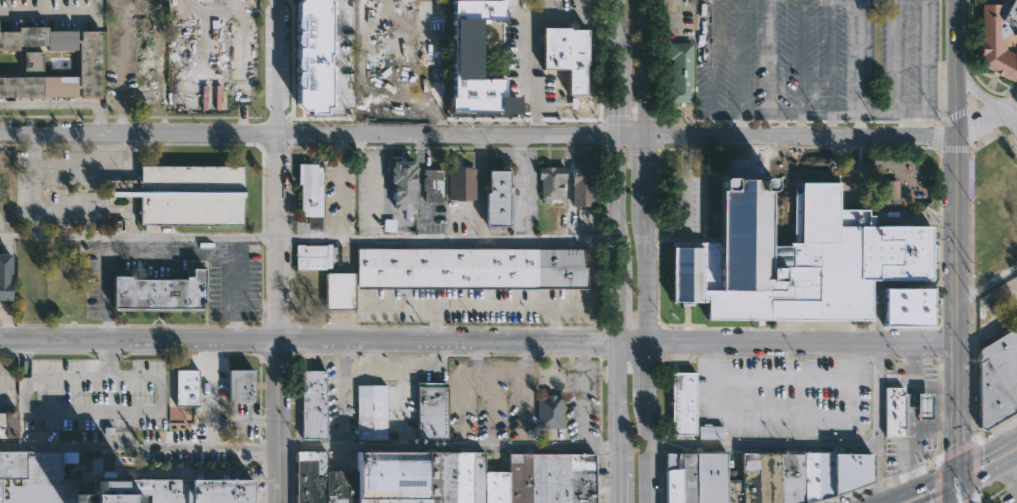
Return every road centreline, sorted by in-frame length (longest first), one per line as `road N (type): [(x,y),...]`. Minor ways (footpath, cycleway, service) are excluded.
road 1 (residential): [(956,343),(0,340)]
road 2 (residential): [(614,134),(0,131)]
road 3 (residential): [(278,133),(279,502)]
road 4 (secondary): [(614,134),(617,502)]
road 5 (secondary): [(647,502),(644,136)]
road 6 (tertiary): [(957,502),(956,136)]
road 7 (residential): [(894,136),(644,136)]
road 8 (tertiary): [(956,136),(955,0)]
road 9 (secondary): [(644,136),(643,0)]
road 10 (secondary): [(612,0),(614,134)]
road 11 (residential): [(278,133),(276,0)]

